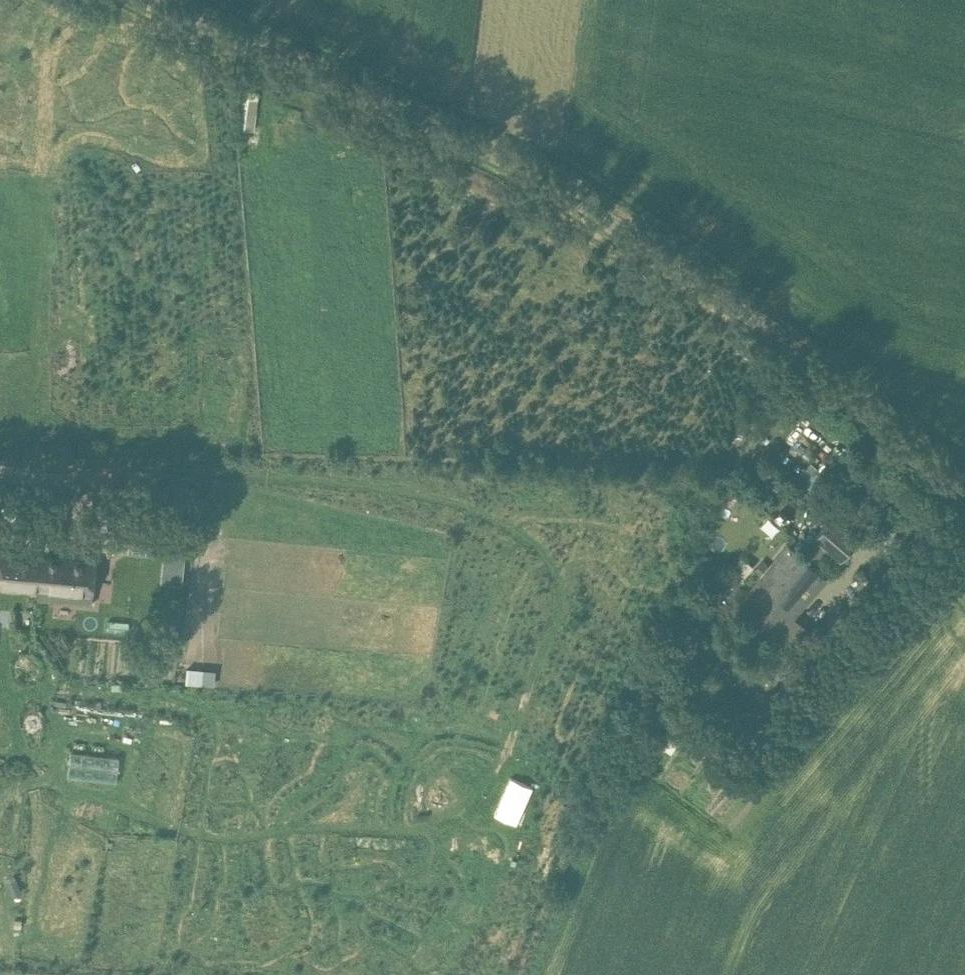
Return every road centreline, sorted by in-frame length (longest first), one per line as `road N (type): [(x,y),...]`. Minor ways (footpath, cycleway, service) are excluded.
road 1 (unclassified): [(964,514),(909,447),(804,360),(529,171),(154,0)]

